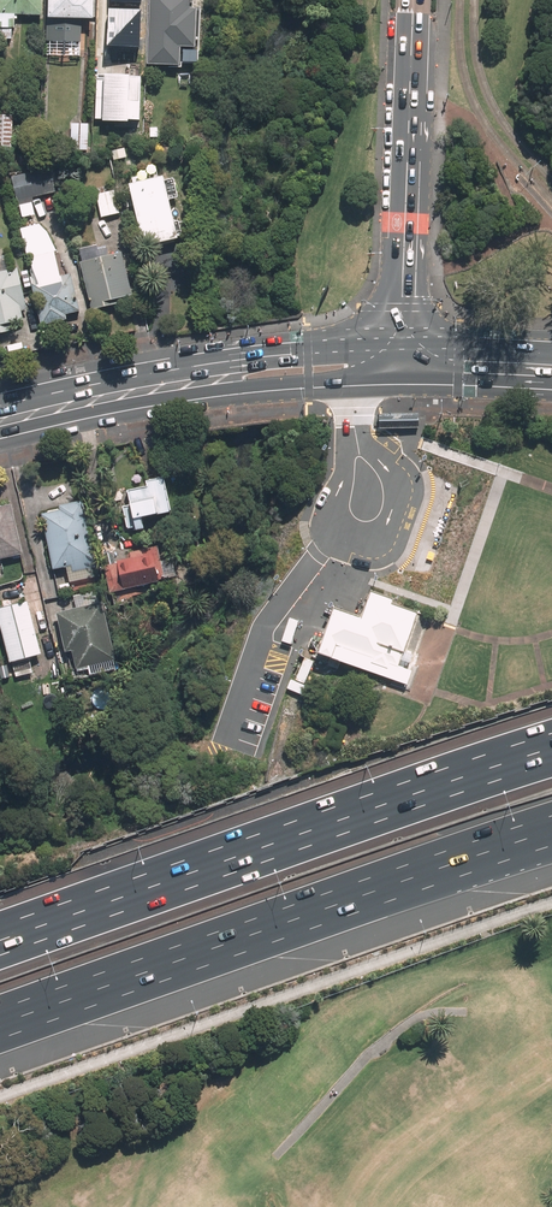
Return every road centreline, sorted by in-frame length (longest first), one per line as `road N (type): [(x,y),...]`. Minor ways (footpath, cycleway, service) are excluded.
road 1 (motorway): [(551,817),(0,1011)]
road 2 (motorway): [(0,956),(551,764)]
road 3 (secondary): [(400,368),(415,0)]
road 4 (primary): [(0,423),(219,380)]
road 5 (primary): [(219,380),(237,356),(307,349),(355,347),(400,368)]
road 6 (primary): [(400,368),(386,385),(240,394),(219,380)]
road 7 (primary): [(400,368),(551,374)]

